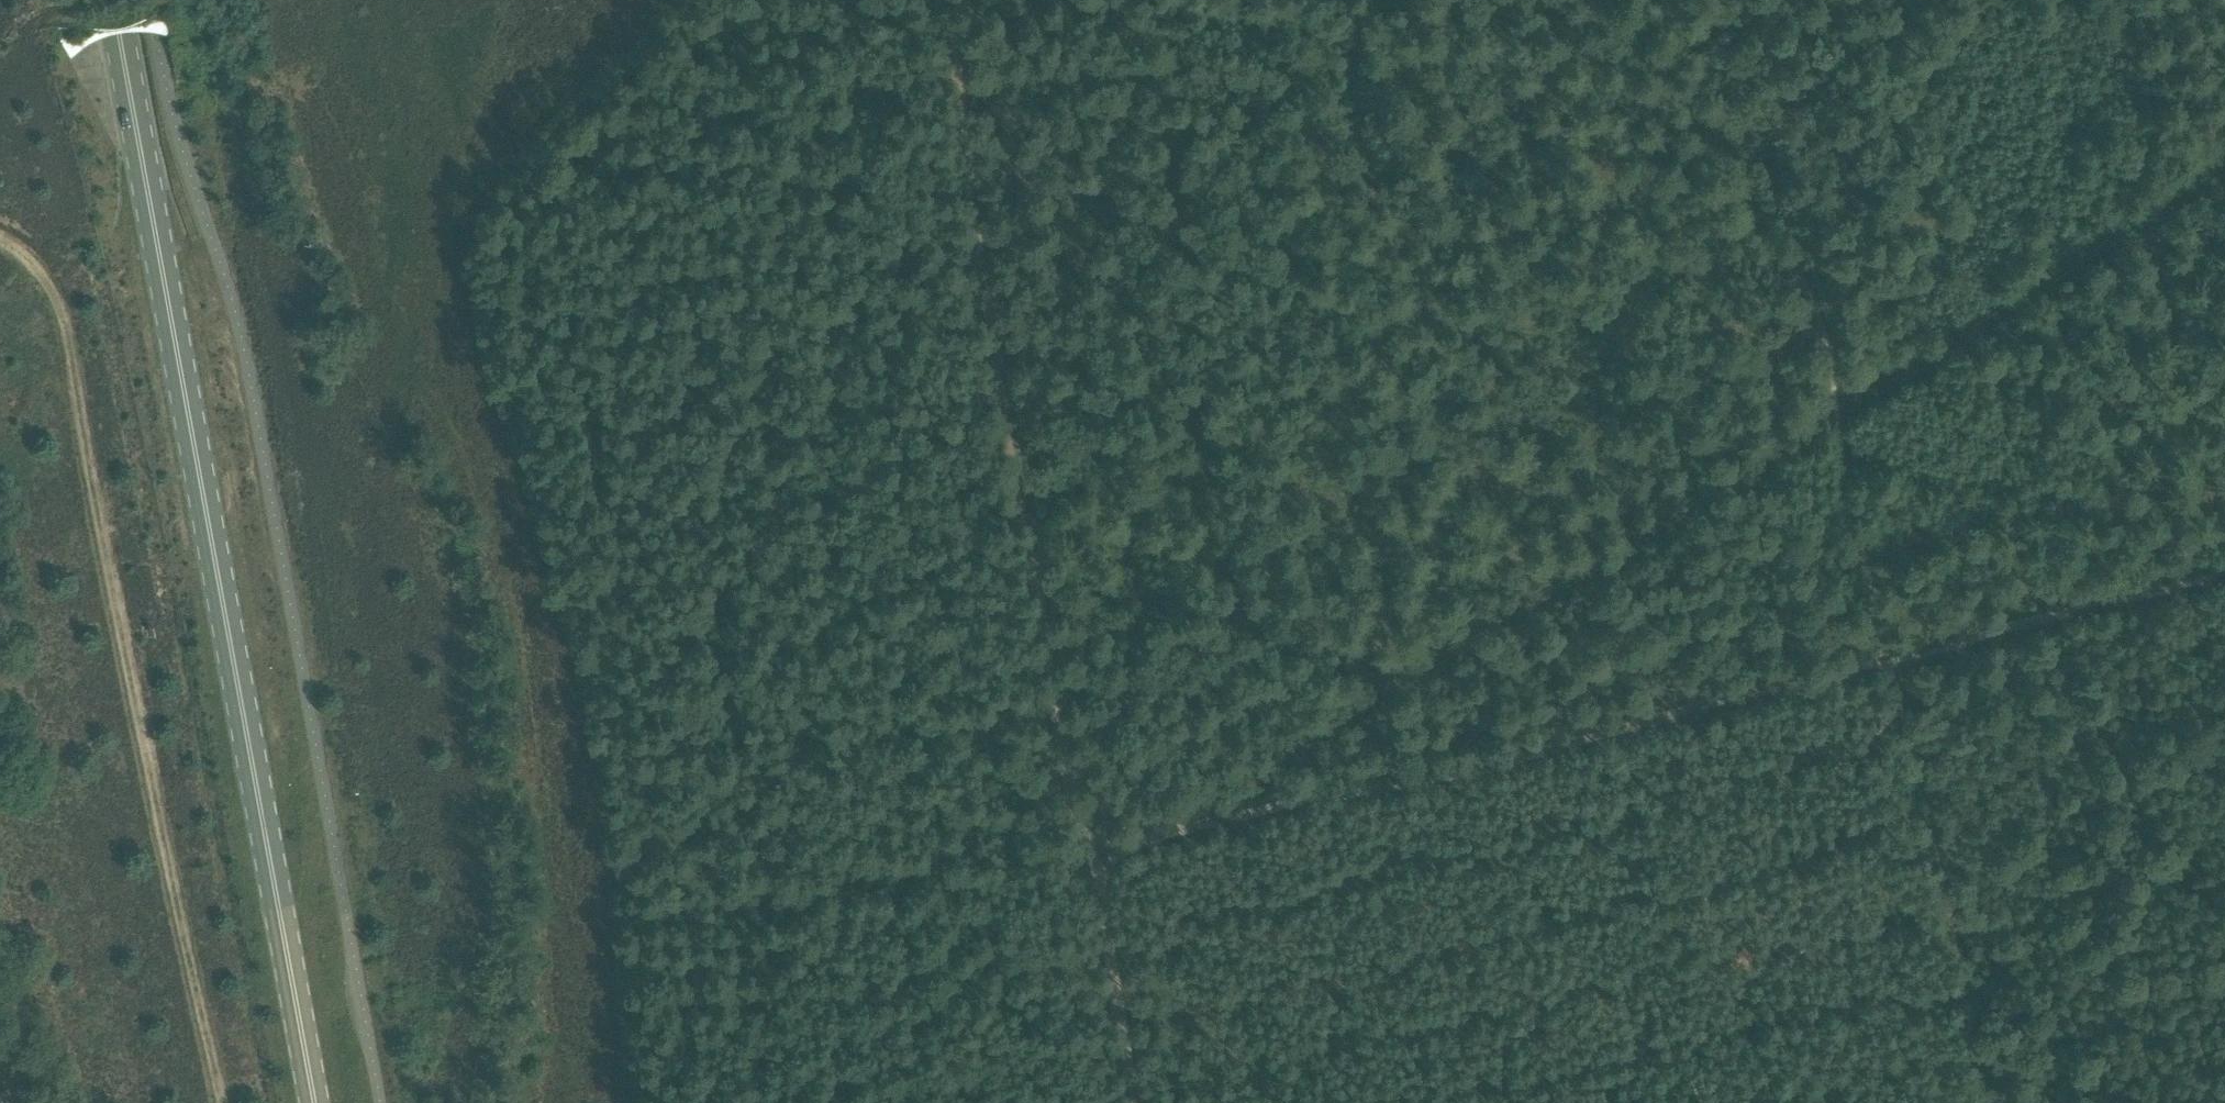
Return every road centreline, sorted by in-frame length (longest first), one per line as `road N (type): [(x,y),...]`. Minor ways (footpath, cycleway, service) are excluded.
road 1 (track): [(1094,856),(1277,824),(2224,575)]
road 2 (primary): [(312,1102),(113,0)]
road 3 (track): [(945,0),(1094,856)]
road 4 (track): [(1753,0),(1780,82),(1782,204),(1830,369),(1885,716)]
road 5 (track): [(1885,716),(1958,1102)]
road 6 (track): [(1130,1102),(1094,856)]

